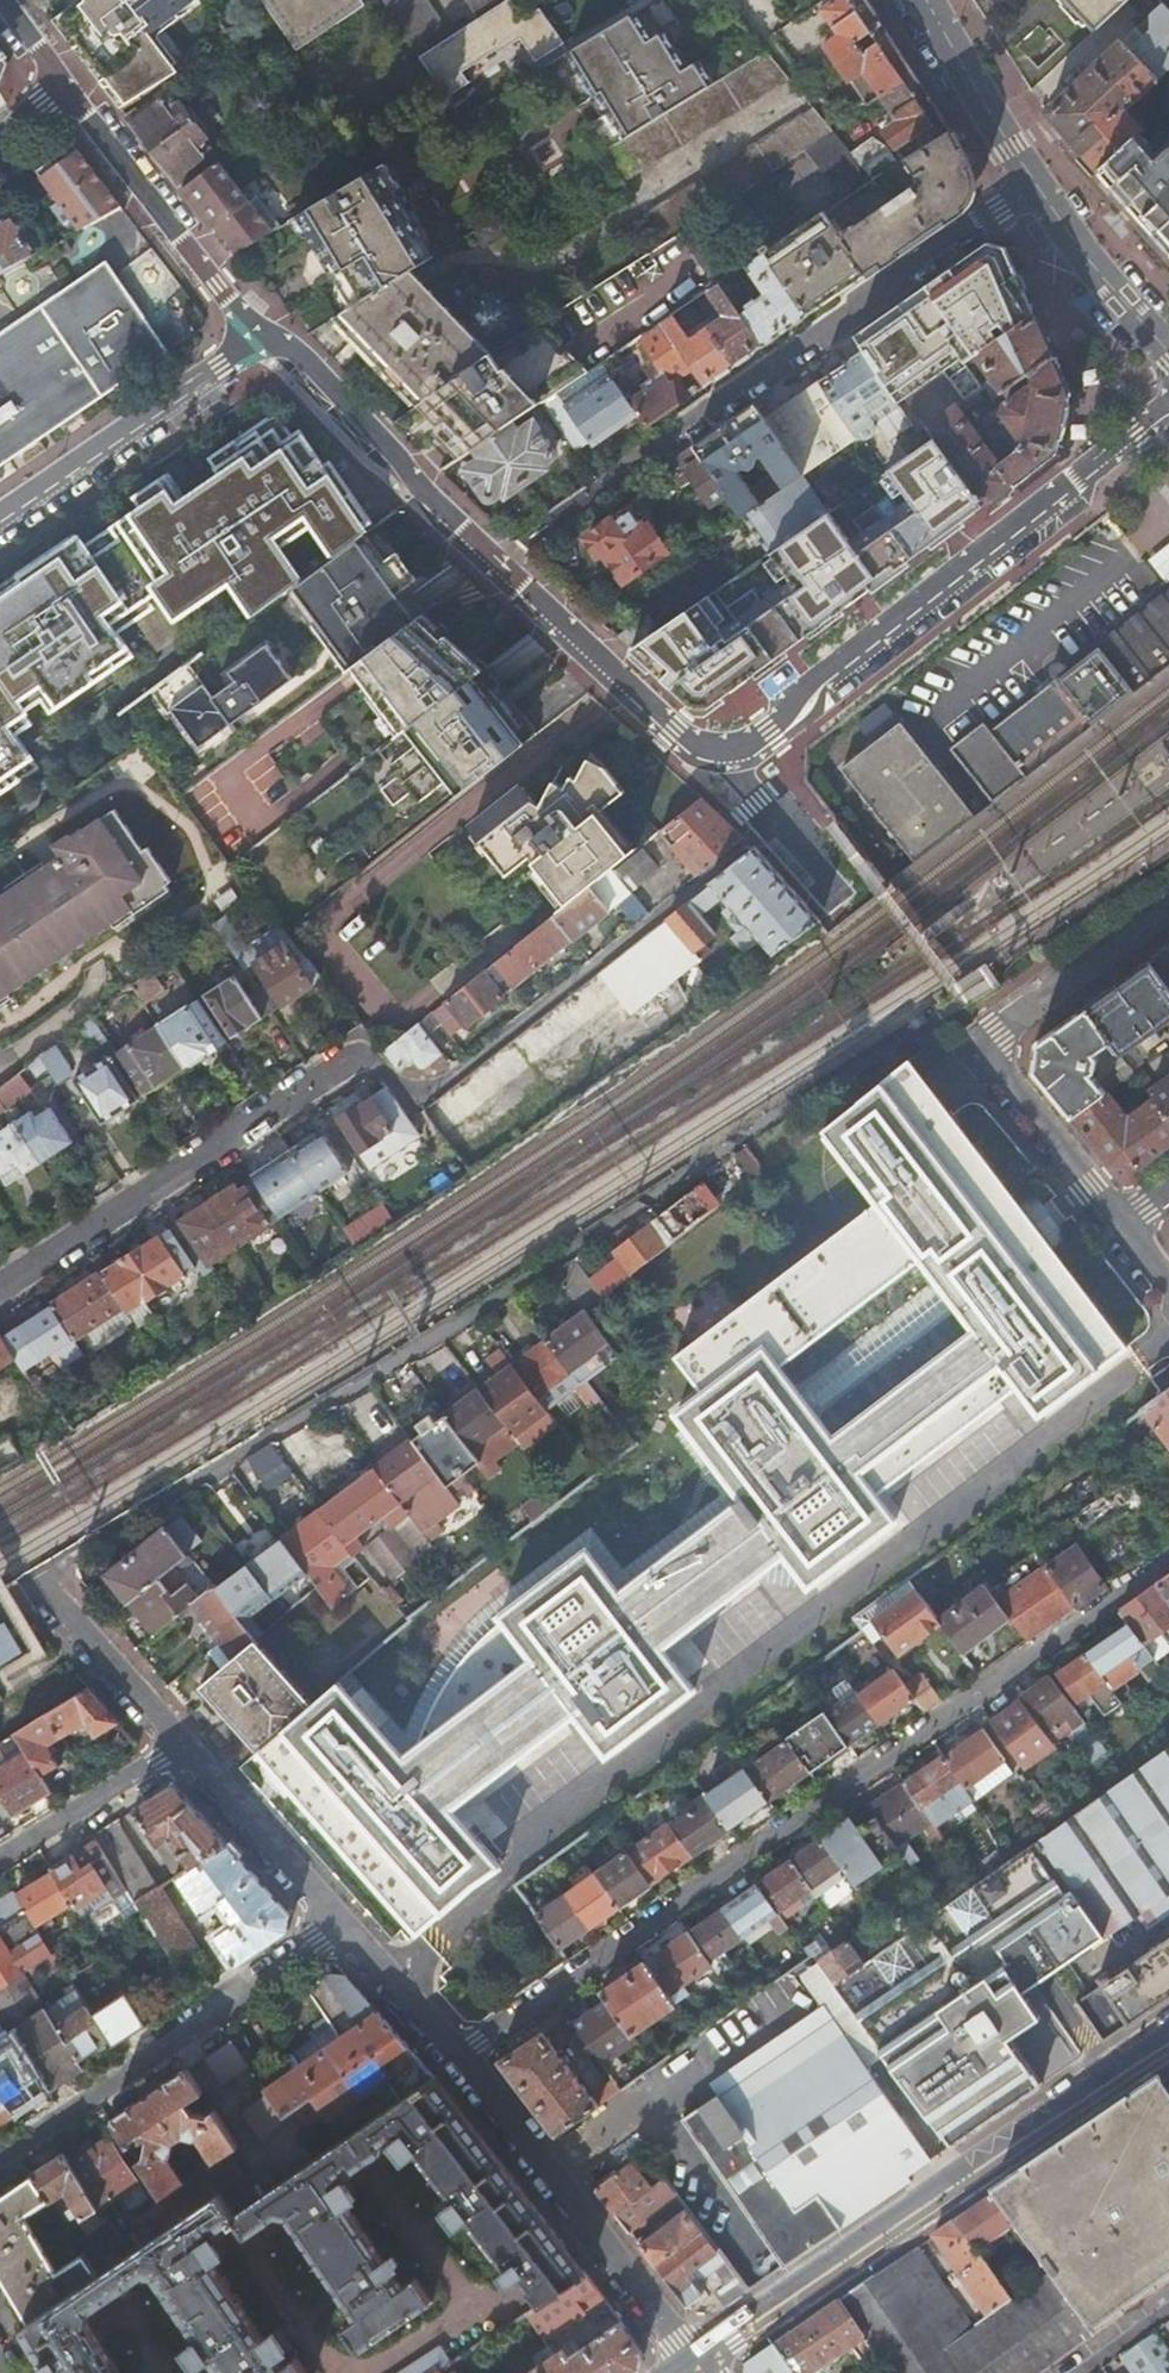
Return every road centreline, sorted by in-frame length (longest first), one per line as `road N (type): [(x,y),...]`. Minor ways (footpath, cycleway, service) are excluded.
road 1 (residential): [(1168,1563),(456,2058)]
road 2 (residential): [(1034,187),(495,565)]
road 3 (tertiary): [(1168,2033),(688,2357)]
road 4 (residential): [(717,773),(1168,415)]
road 5 (residential): [(0,1289),(337,1067),(382,1068),(412,1103),(463,1070)]
road 6 (residential): [(0,2163),(343,1927)]
road 7 (residential): [(456,2058),(688,2357)]
road 8 (residential): [(269,338),(0,523)]
road 9 (residential): [(269,338),(495,565)]
road 10 (residential): [(73,93),(211,280),(269,338)]
road 11 (residential): [(495,565),(717,773)]
road 12 (residential): [(185,1749),(343,1927)]
road 13 (unclassified): [(989,1056),(1003,1035),(1168,915)]
road 14 (residential): [(35,1581),(185,1749)]
road 15 (tertiary): [(1034,187),(924,0)]
road 16 (residential): [(185,1749),(0,1862)]
road 17 (tertiary): [(1168,354),(1034,187)]
road 18 (residential): [(717,773),(773,825),(834,904)]
road 19 (residential): [(343,1927),(456,2058)]
road 20 (tertiary): [(1095,1183),(989,1056)]
road 21 (residential): [(1072,2372),(1168,2303)]

